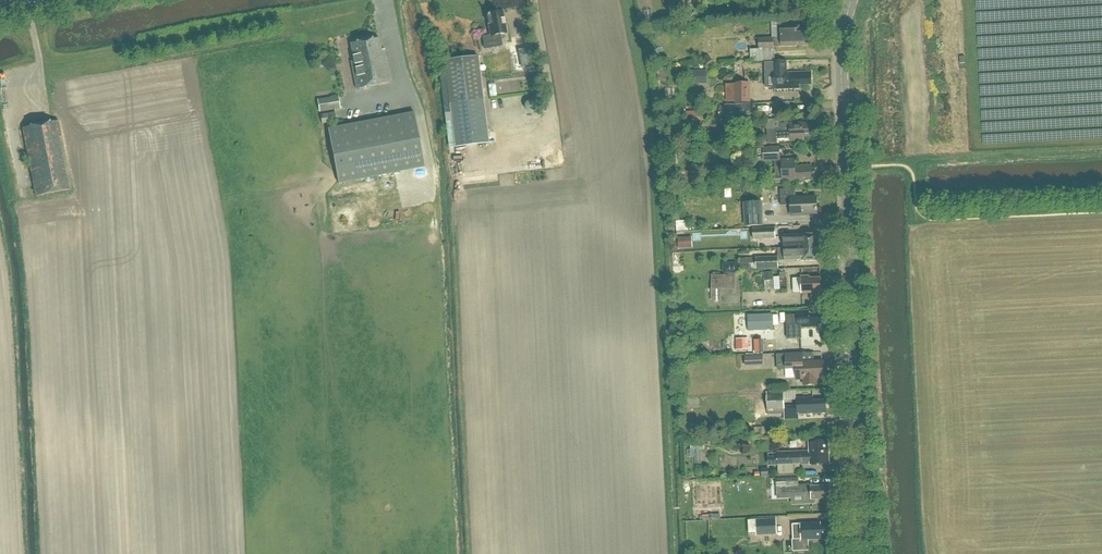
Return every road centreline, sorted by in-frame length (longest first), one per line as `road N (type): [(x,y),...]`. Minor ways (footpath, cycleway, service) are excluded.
road 1 (tertiary): [(865,553),(842,49),(853,0)]

